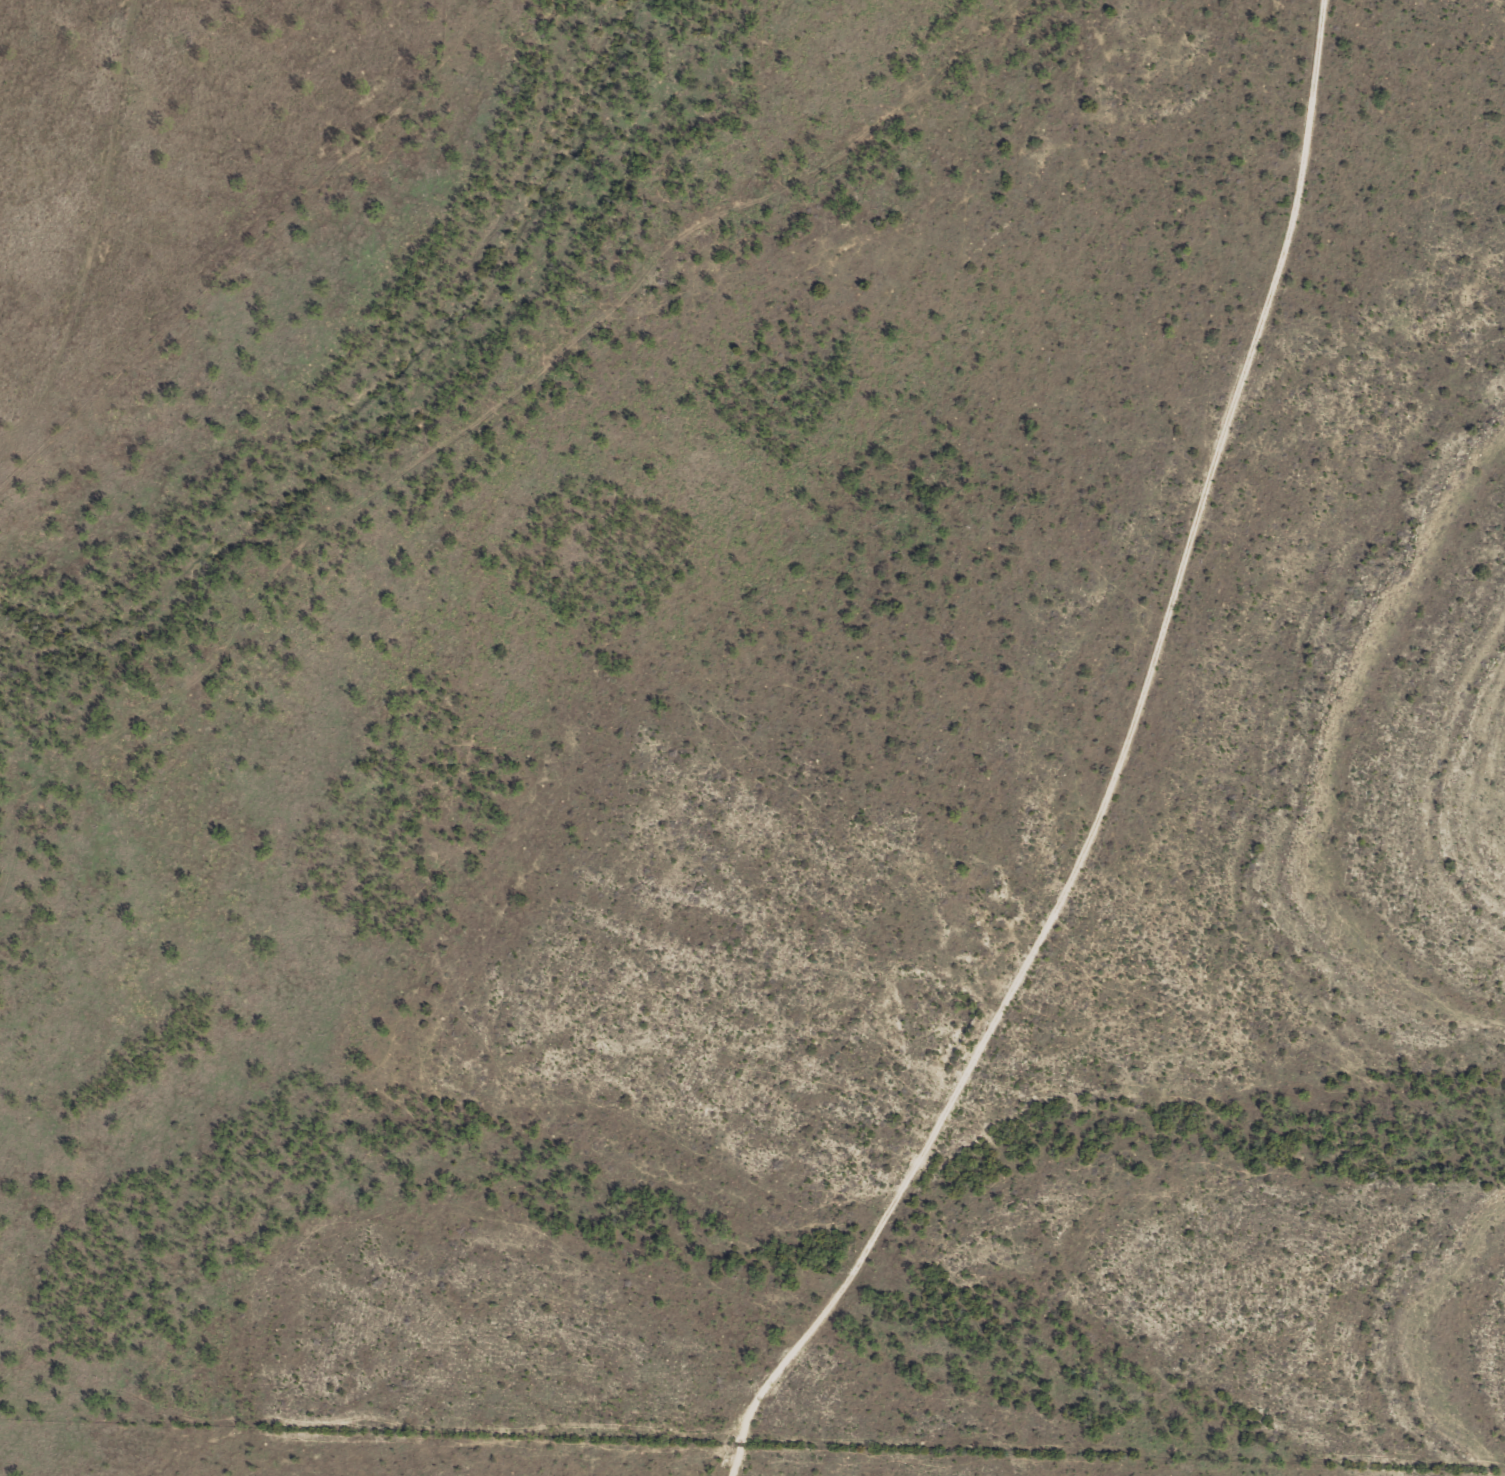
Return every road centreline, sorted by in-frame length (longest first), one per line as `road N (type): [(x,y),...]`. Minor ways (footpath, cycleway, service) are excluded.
road 1 (residential): [(772,1475),(1176,641),(1357,83),(1369,0)]
road 2 (residential): [(0,478),(126,223),(156,117),(166,0)]

